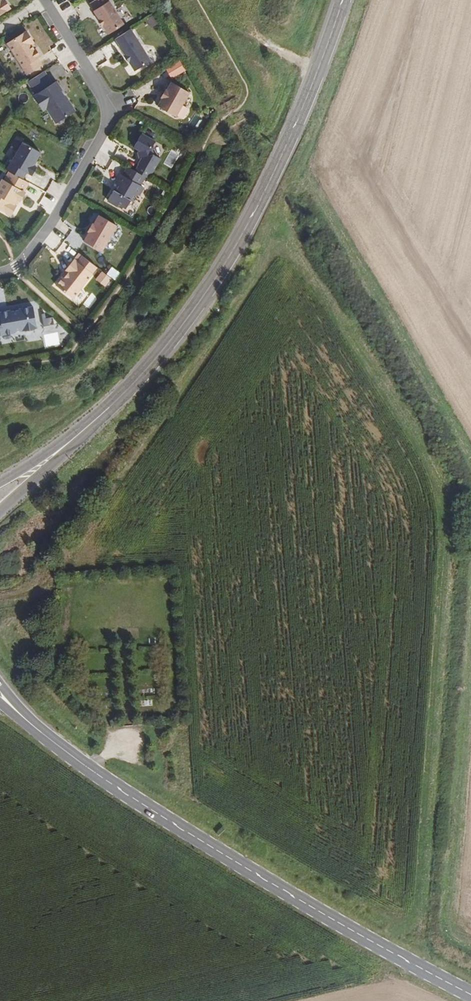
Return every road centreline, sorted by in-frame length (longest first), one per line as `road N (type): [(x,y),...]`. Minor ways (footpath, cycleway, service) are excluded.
road 1 (secondary): [(79,434),(149,367),(224,266),(299,116),(343,0)]
road 2 (tertiary): [(470,993),(251,871),(44,734)]
road 3 (track): [(0,596),(41,584),(168,410),(273,246)]
road 4 (residential): [(44,0),(94,83),(104,110),(100,140),(16,268),(0,271)]

